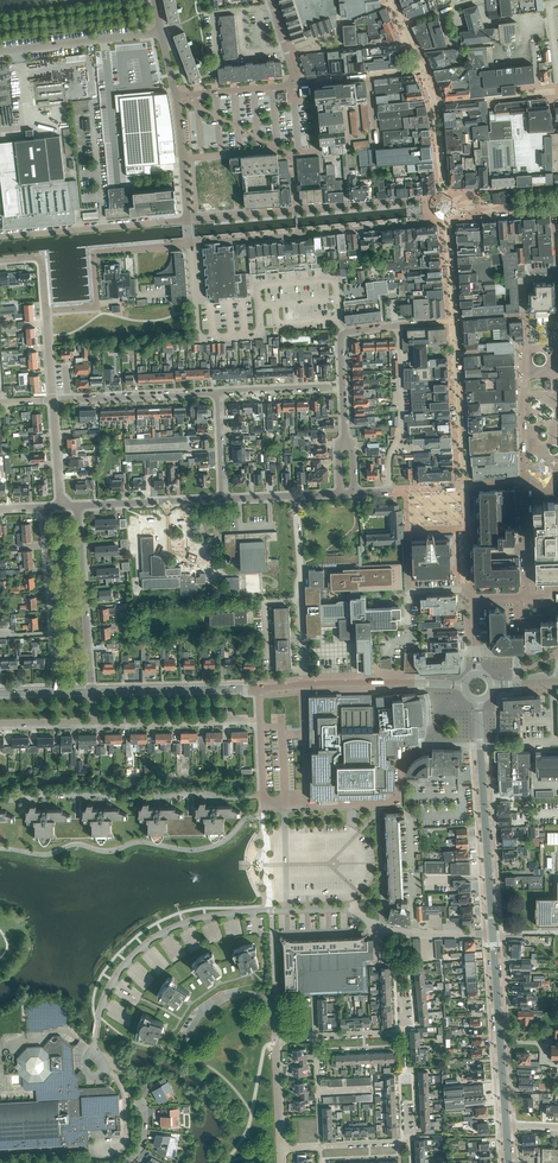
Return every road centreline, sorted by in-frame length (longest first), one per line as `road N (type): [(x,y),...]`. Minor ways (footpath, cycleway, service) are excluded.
road 1 (residential): [(91,1147),(125,1143),(127,1135),(123,1093),(95,1049),(108,992),(144,946),(174,928),(230,914),(357,910),(390,930),(492,934)]
road 2 (residential): [(527,350),(528,598)]
road 3 (tertiary): [(492,934),(478,700)]
road 4 (tertiary): [(506,1126),(492,934)]
road 5 (residential): [(304,685),(300,495)]
road 6 (residential): [(187,219),(0,235)]
road 7 (residential): [(92,692),(77,505)]
road 8 (residential): [(45,506),(59,692)]
road 9 (residential): [(220,390),(53,397)]
road 10 (secondary): [(92,692),(259,688)]
road 11 (unclassified): [(0,52),(162,32)]
road 12 (secondary): [(465,685),(304,685)]
road 13 (residential): [(95,722),(246,718)]
road 14 (residential): [(77,505),(224,498)]
road 15 (residential): [(53,397),(40,259)]
road 16 (residential): [(220,390),(343,385)]
road 17 (unclassified): [(187,219),(177,97)]
road 18 (residential): [(320,1142),(407,1138),(409,1103)]
road 19 (residential): [(177,94),(296,83)]
road 20 (residential): [(403,998),(400,1032),(315,1037)]

